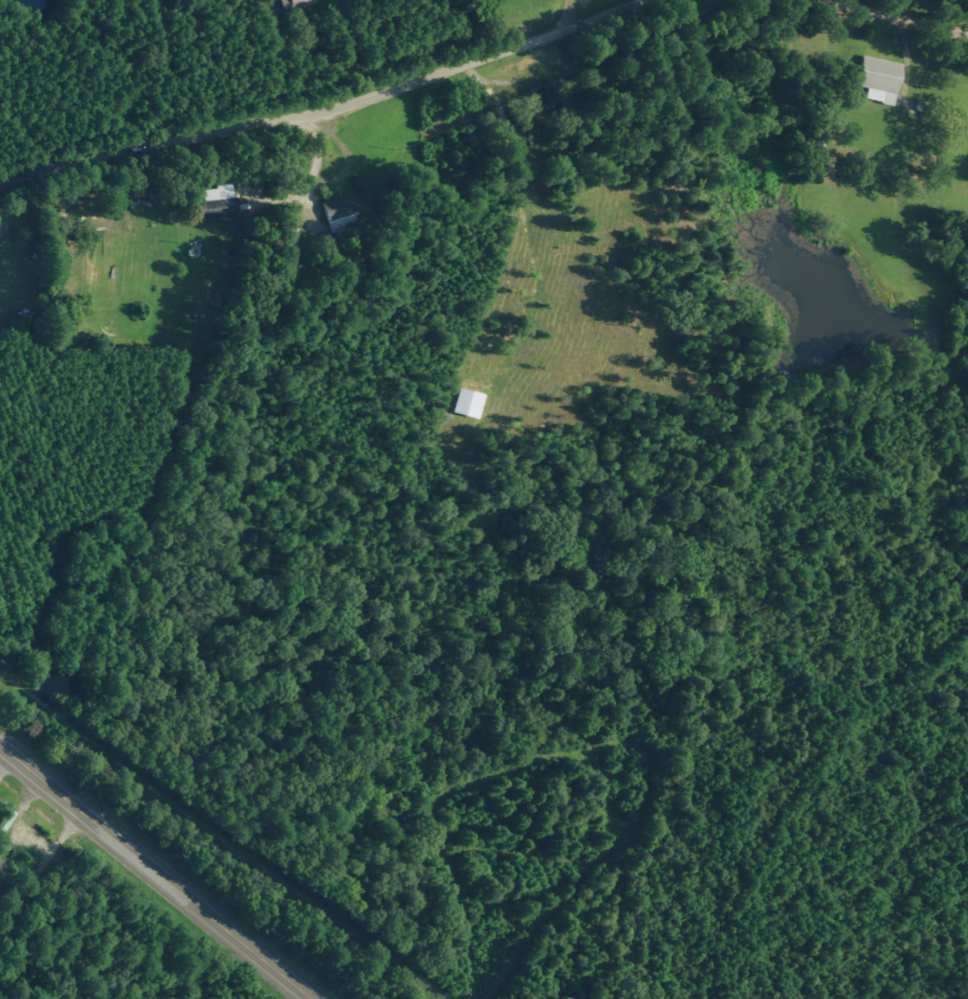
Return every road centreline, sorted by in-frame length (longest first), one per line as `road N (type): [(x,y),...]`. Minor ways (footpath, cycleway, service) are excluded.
road 1 (residential): [(967,52),(766,1),(573,16),(0,207)]
road 2 (primary): [(315,998),(0,742)]
road 3 (residential): [(75,804),(0,904)]

